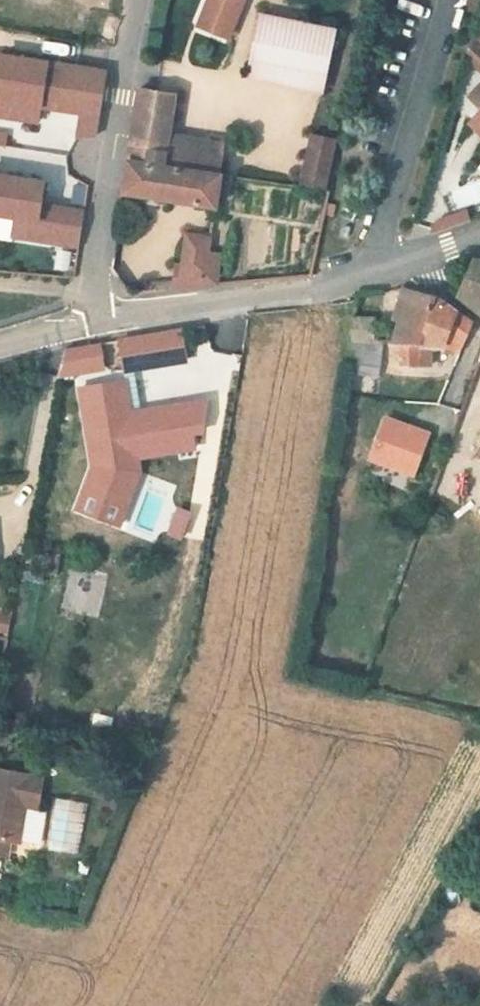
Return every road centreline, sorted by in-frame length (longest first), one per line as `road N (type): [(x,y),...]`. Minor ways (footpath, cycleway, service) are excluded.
road 1 (residential): [(91,328),(126,65),(144,0)]
road 2 (unclassified): [(376,271),(91,328)]
road 3 (residential): [(455,0),(377,239),(376,271)]

